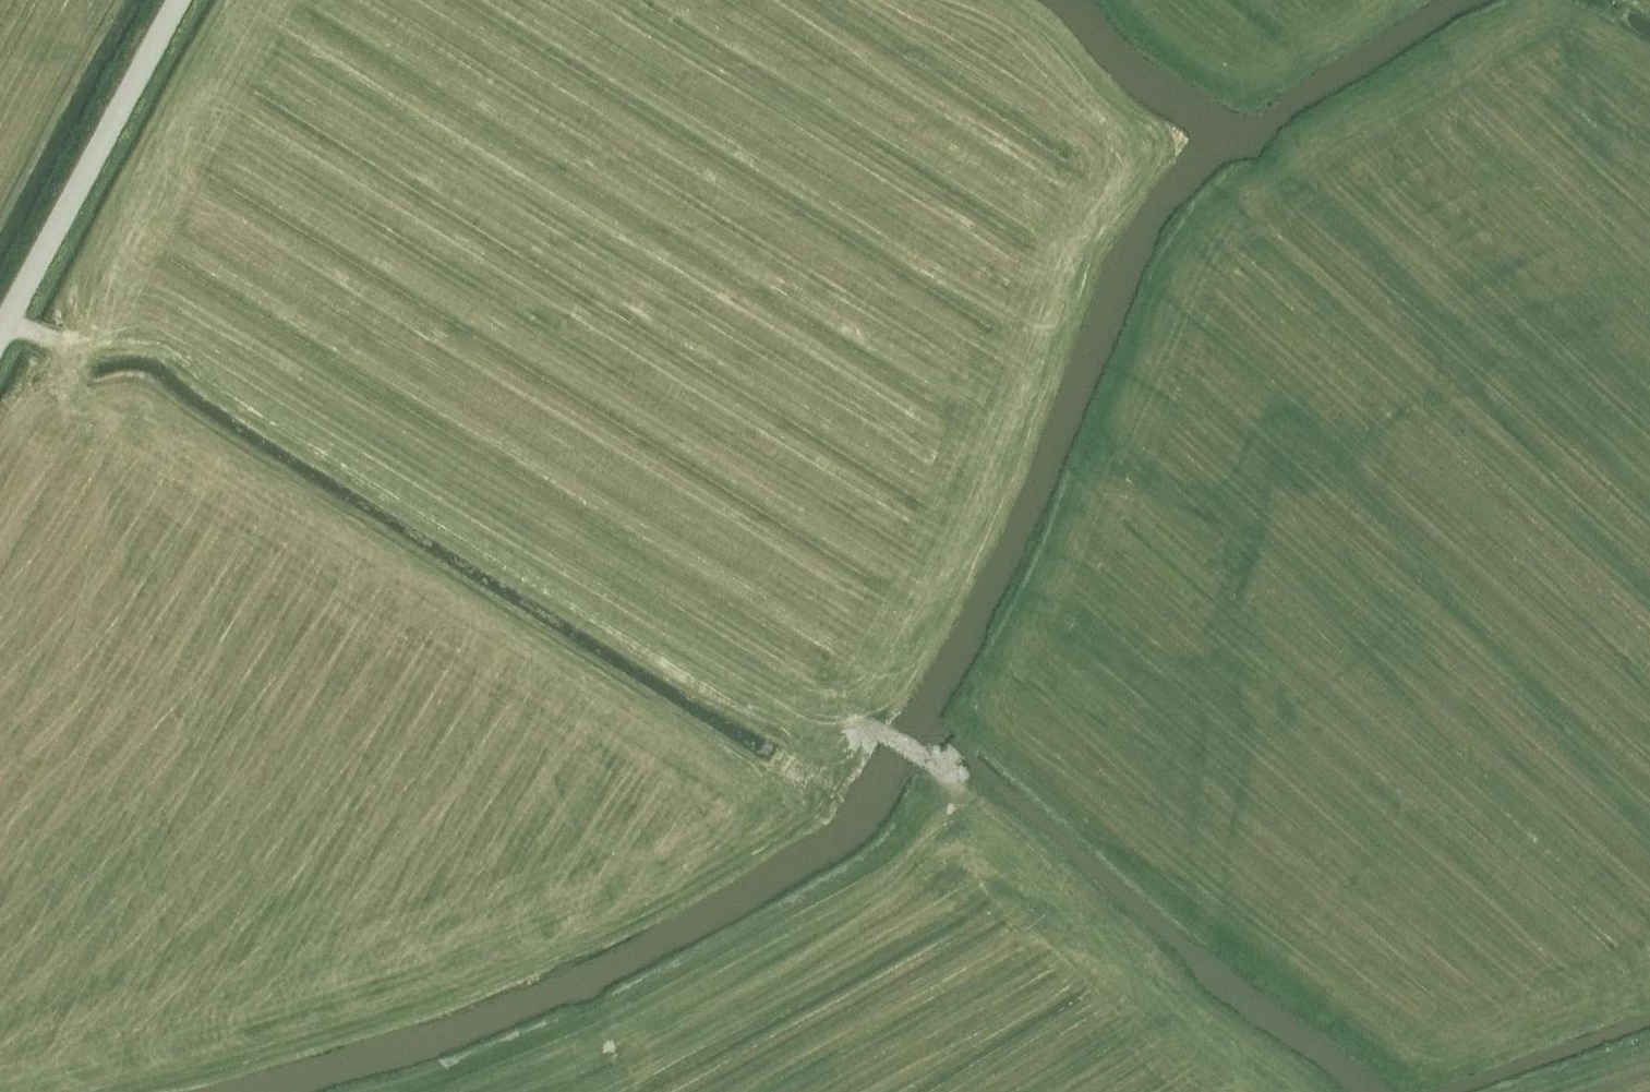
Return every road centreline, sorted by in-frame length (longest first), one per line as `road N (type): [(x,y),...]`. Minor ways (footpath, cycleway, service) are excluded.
road 1 (tertiary): [(0,335),(180,0)]

